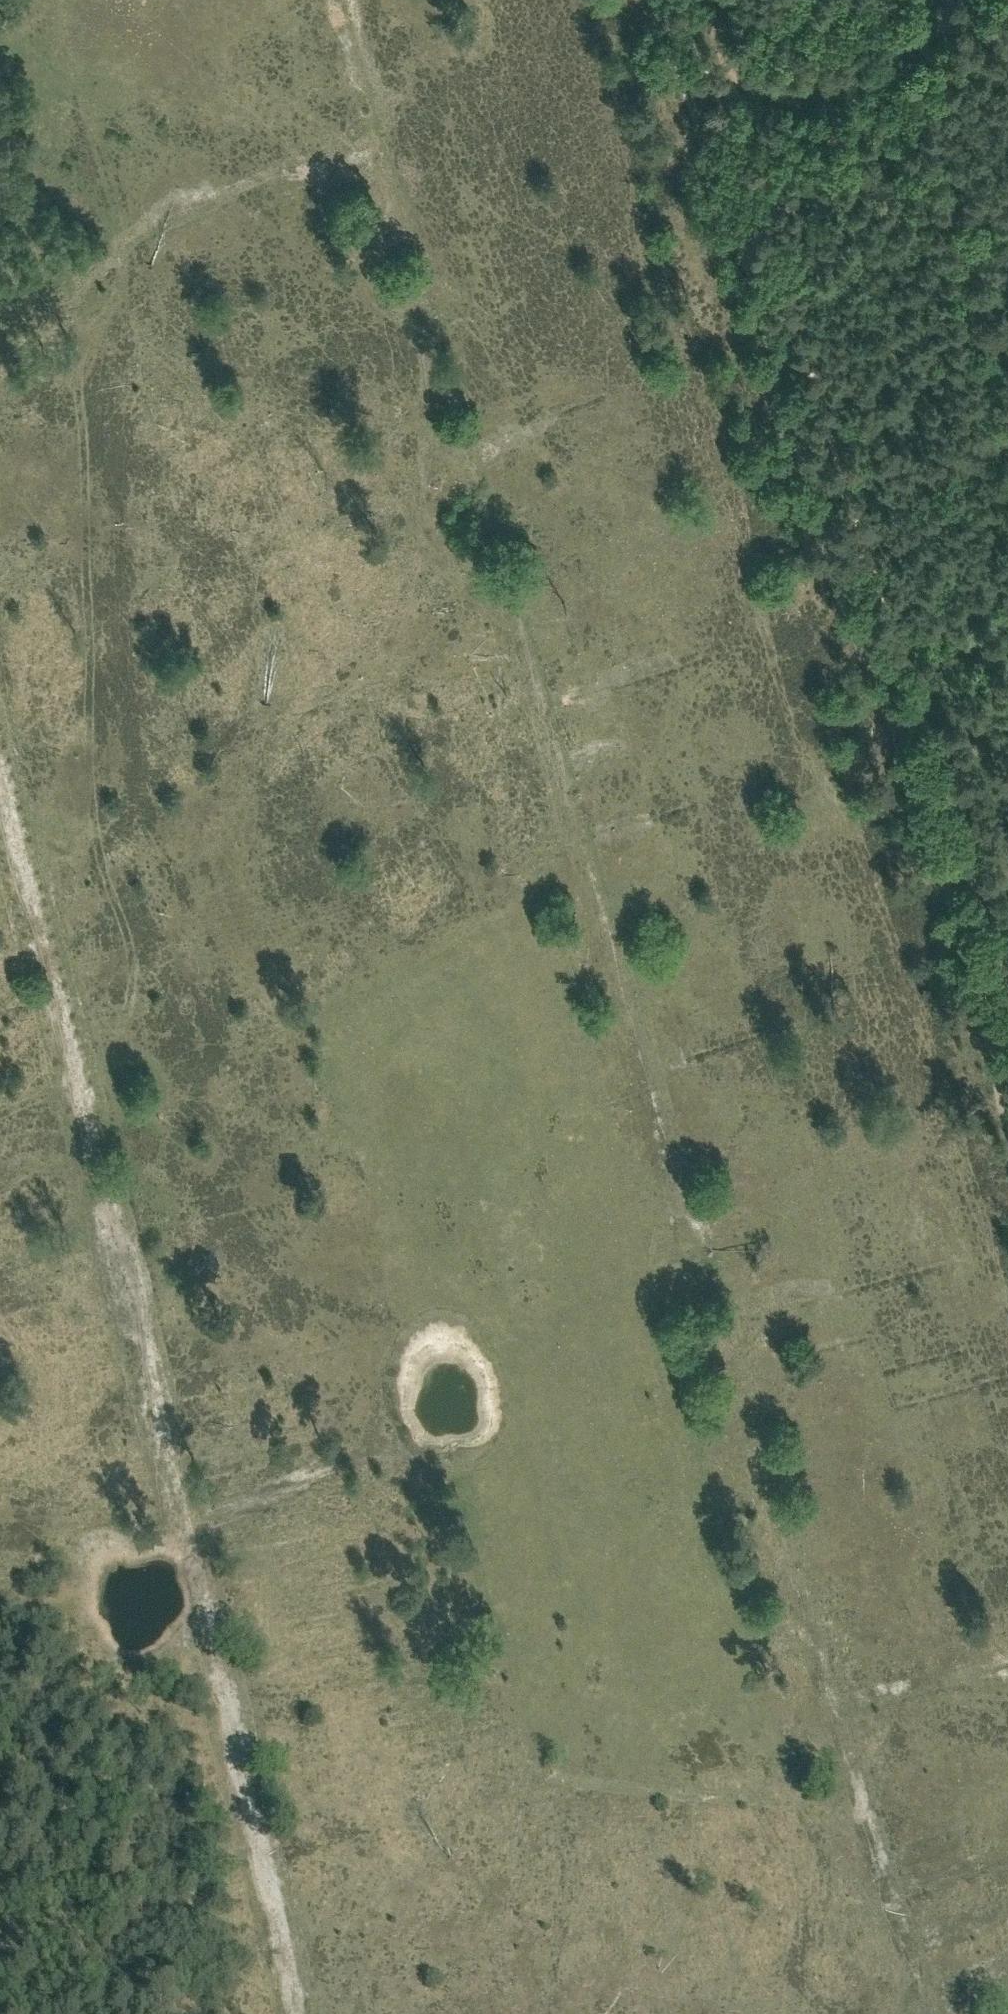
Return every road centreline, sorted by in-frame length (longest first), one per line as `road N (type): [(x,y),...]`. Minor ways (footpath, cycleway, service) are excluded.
road 1 (track): [(1007,1072),(664,0)]
road 2 (track): [(0,756),(113,1196)]

